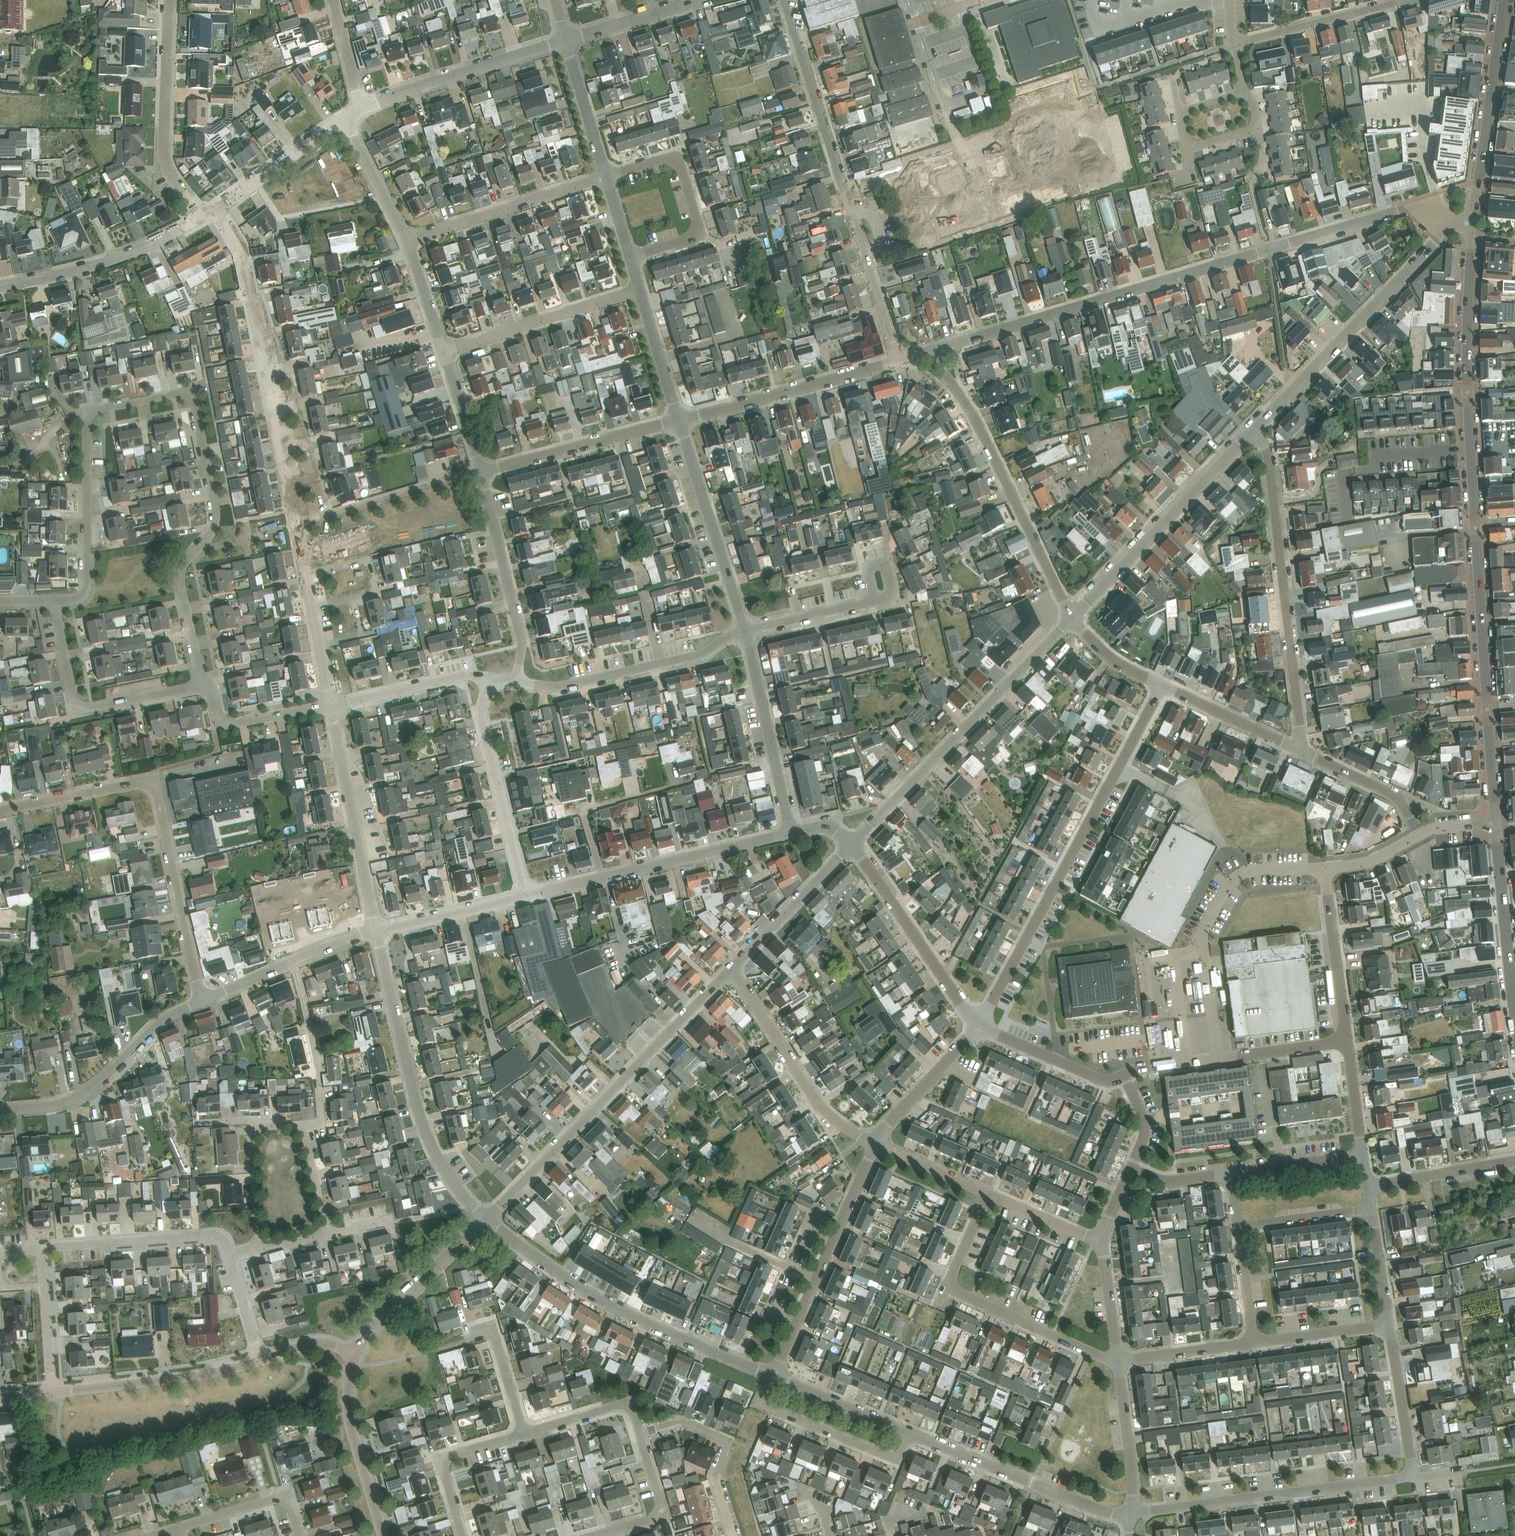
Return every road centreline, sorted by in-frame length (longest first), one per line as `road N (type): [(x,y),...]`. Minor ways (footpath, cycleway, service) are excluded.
road 1 (residential): [(55,600),(88,589),(92,412),(190,393),(218,517),(182,565),(203,684)]
road 2 (residential): [(979,1024),(1162,686)]
road 3 (residential): [(201,1002),(151,781),(0,810)]
road 4 (unclassified): [(305,574),(241,250),(217,208)]
road 5 (residential): [(784,0),(899,359)]
road 6 (tertiary): [(1495,824),(1471,450)]
road 7 (unclassified): [(485,1220),(732,968)]
road 8 (residential): [(930,350),(1268,250)]
road 9 (unclassified): [(773,1378),(622,1310),(485,1220)]
road 10 (residential): [(1296,749),(1301,737),(1267,451),(1252,431)]
road 11 (unclassified): [(849,844),(1074,616)]
road 12 (unclassified): [(485,1220),(451,1182),(421,1123),(375,931)]
road 13 (residential): [(1074,616),(984,433),(930,350)]
road 14 (unclassified): [(1252,431),(1433,247),(1446,223)]
road 15 (residential): [(1413,1478),(1131,1514)]
road 16 (unclassified): [(1074,616),(1252,431)]
road 17 (residential): [(773,1378),(876,1143)]
road 18 (residential): [(516,682),(559,687),(704,654),(746,630)]
road 19 (unclassified): [(1131,1514),(1111,1513),(909,1432)]
road 20 (residential): [(203,684),(80,709),(55,600)]
road 21 (residential): [(201,1002),(150,1030),(74,1099),(0,1110)]
road 22 (residential): [(876,1143),(816,1102),(732,968)]
road 23 (unclassified): [(375,931),(332,705)]
road 24 (residential): [(679,421),(899,359)]
road 25 (residential): [(199,217),(163,151),(170,0)]
road 26 (residential): [(1124,1075),(1346,1041)]
road 27 (residential): [(525,896),(480,713),(487,678)]
road 28 (residential): [(979,1024),(849,844)]
road 29 (residential): [(631,255),(691,237),(697,225),(682,163),(670,157),(605,175)]
road 30 (residential): [(746,630),(679,421)]
road 31 (unclassified): [(361,109),(565,41)]
road 32 (residential): [(516,682),(521,638),(481,472)]
road 33 (tertiary): [(1471,450),(1471,236)]
road 34 (unclassified): [(0,285),(128,253),(199,217)]
road 35 (unclassified): [(52,1391),(218,1371),(259,1357)]
road 36 (residential): [(407,239),(605,175)]
road 37 (residential): [(790,833),(746,630)]
road 38 (residential): [(443,353),(640,288)]
road 39 (residential): [(481,472),(679,421)]
road 40 (residential): [(909,1432),(896,1455),(865,1447),(761,1405),(773,1378)]
road 41 (residential): [(230,1255),(215,1236),(41,1247)]
road 42 (residential): [(732,1535),(715,1478),(730,1439),(686,1422),(640,1434)]
road 43 (residential): [(790,833),(602,878)]
road 44 (residential): [(1268,250),(1416,206),(1432,208),(1446,223)]
road 45 (unclassified): [(357,1352),(349,1427),(382,1535)]
road 46 (residential): [(1118,1362),(948,1287)]
road 47 (residential): [(1348,522),(1343,474),(1377,468),(1380,457),(1471,450)]
road 48 (unclassified): [(357,1352),(485,1220)]
road 49 (tertiary): [(1514,1004),(1495,824)]
road 50 (residential): [(1409,0),(1235,42)]
road 51 (residential): [(1346,1041),(1325,868)]
road 52 (residential): [(1195,950),(1241,874),(1325,868)]
road 53 (residential): [(602,878),(586,811),(685,782)]
road 54 (unclassified): [(732,968),(849,844)]
road 55 (residential): [(463,1535),(442,1463),(523,1435)]
road 56 (residential): [(332,705),(466,674),(487,678)]
road 57 (residential): [(1124,1075),(1105,1081),(979,1024)]
road 58 (residential): [(876,1143),(979,1024)]
road 59 (residential): [(1420,835),(1399,797),(1296,749)]
road 60 (unclassified): [(217,208),(344,119)]
road 61 (residential): [(1413,1478),(1388,1326)]
road 62 (residential): [(525,896),(375,931)]
road 63 (residential): [(203,684),(228,724),(332,705)]
road 64 (residential): [(1131,1514),(1118,1362)]
road 65 (residential): [(179,1527),(275,1497),(287,1502),(299,1535)]
road 66 (residential): [(1296,749),(1162,686)]
road 67 (residential): [(1368,1186),(1514,1165)]
road 68 (unclassified): [(909,1432),(773,1378)]
road 69 (residential): [(523,1435),(624,1402),(640,1434)]
road 70 (residential): [(605,175),(565,41)]
road 71 (residential): [(1097,30),(1182,1),(1231,2)]
road 72 (residential): [(640,1434),(662,1511),(608,1533)]
road 73 (residential): [(1254,1342),(1118,1362)]
road 74 (residential): [(407,239),(344,119)]
road 75 (unclassified): [(565,41),(694,0)]
road 76 (residential): [(1237,1227),(1371,1210)]
road 77 (residential): [(1388,1326),(1254,1342)]
road 78 (tertiary): [(1468,222),(1490,89)]
road 79 (residential): [(1229,1171),(1362,1155)]
road 80 (residential): [(746,630),(875,600)]
road 81 (residential): [(523,1435),(493,1333),(474,1338)]
road 82 (residential): [(1268,250),(1251,186),(1264,163),(1258,131)]
road 83 (residential): [(481,472),(443,353)]
road 84 (residential): [(1118,1362),(1101,1239)]
road 85 (residential): [(256,1250),(253,1126)]
road 86 (residential): [(989,1194),(876,1143)]
road 87 (residential): [(1101,1239),(989,1194)]

